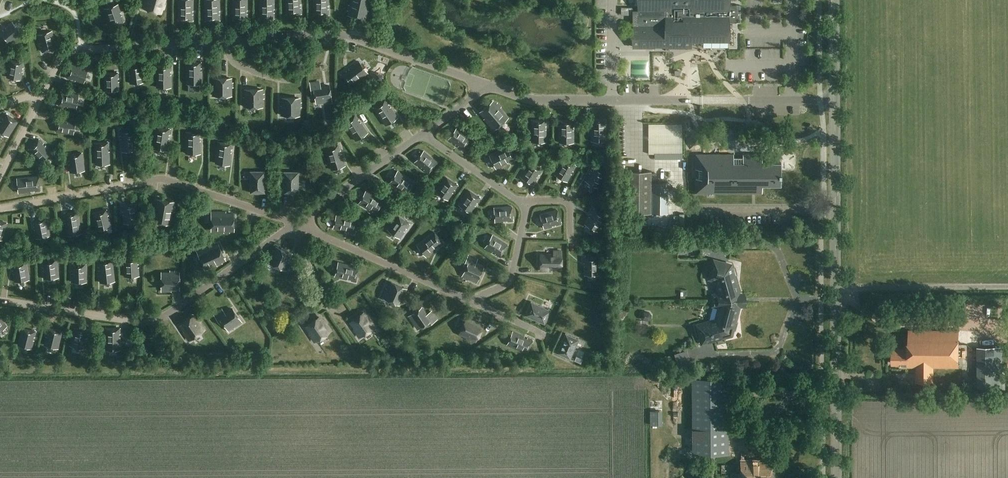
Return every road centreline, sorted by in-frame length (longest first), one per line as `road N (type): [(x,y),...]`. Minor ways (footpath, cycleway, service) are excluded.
road 1 (tertiary): [(835,290),(835,0)]
road 2 (tertiary): [(837,477),(835,290)]
road 3 (unclassified): [(1007,287),(835,290)]

